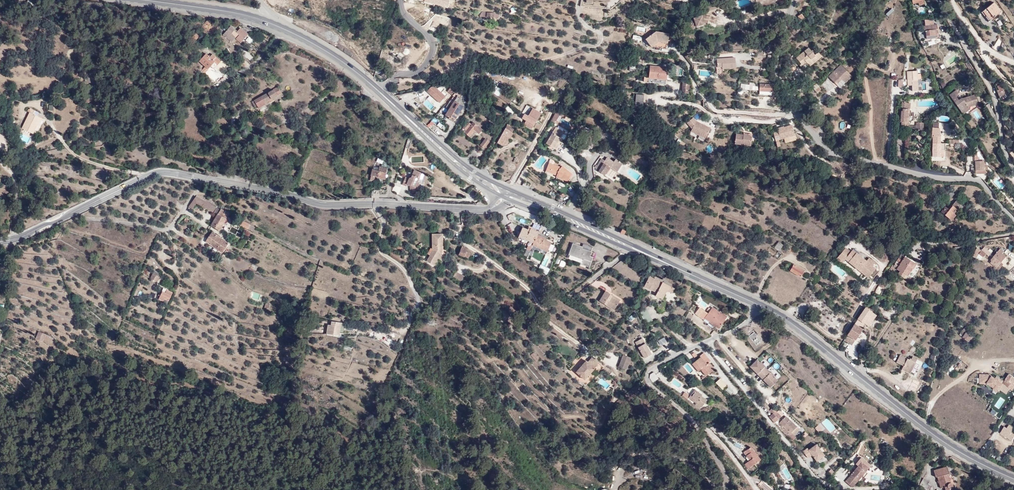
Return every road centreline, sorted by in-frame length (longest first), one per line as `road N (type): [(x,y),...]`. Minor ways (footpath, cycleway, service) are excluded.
road 1 (tertiary): [(0,241),(161,172),(323,205),(482,210),(502,197)]
road 2 (residential): [(1013,220),(980,183),(842,154),(807,128),(777,74),(791,0)]
road 3 (primary): [(1013,479),(947,444),(758,304)]
road 4 (residential): [(758,304),(746,323),(647,376),(720,441),(756,489)]
road 5 (residential): [(1013,171),(992,92),(940,0)]
road 6 (primary): [(411,121),(343,62),(265,21)]
road 7 (primary): [(502,197),(638,251)]
road 8 (primary): [(638,251),(507,188)]
road 9 (primary): [(758,304),(638,251)]
road 10 (primary): [(411,121),(445,159),(502,197)]

